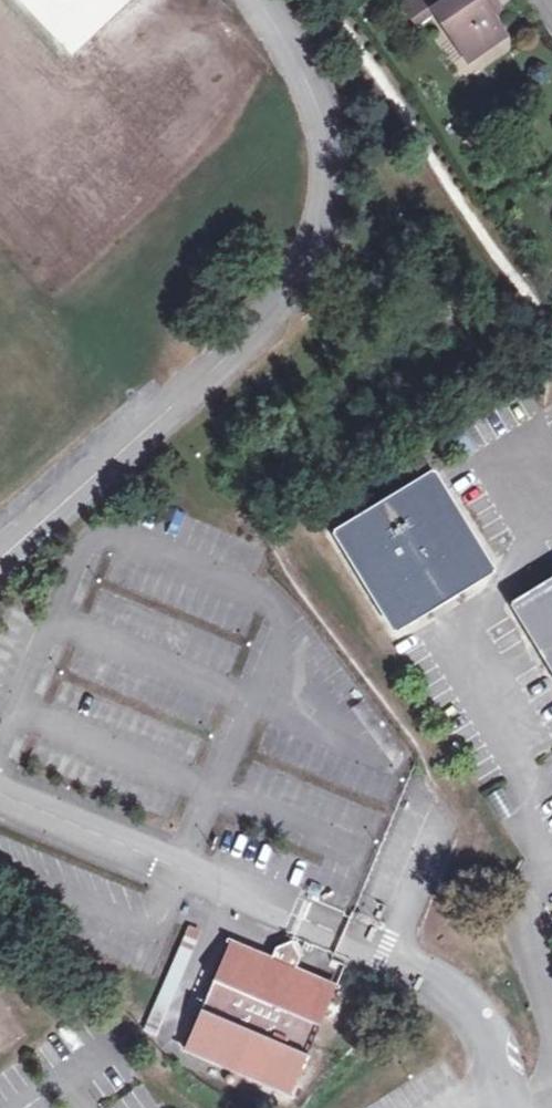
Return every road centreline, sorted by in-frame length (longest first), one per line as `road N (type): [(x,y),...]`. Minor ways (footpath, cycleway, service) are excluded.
road 1 (residential): [(276,0),(325,112),(329,205),(291,292),(196,386),(0,556)]
road 2 (residential): [(0,799),(425,976),(469,1007),(512,1107)]

